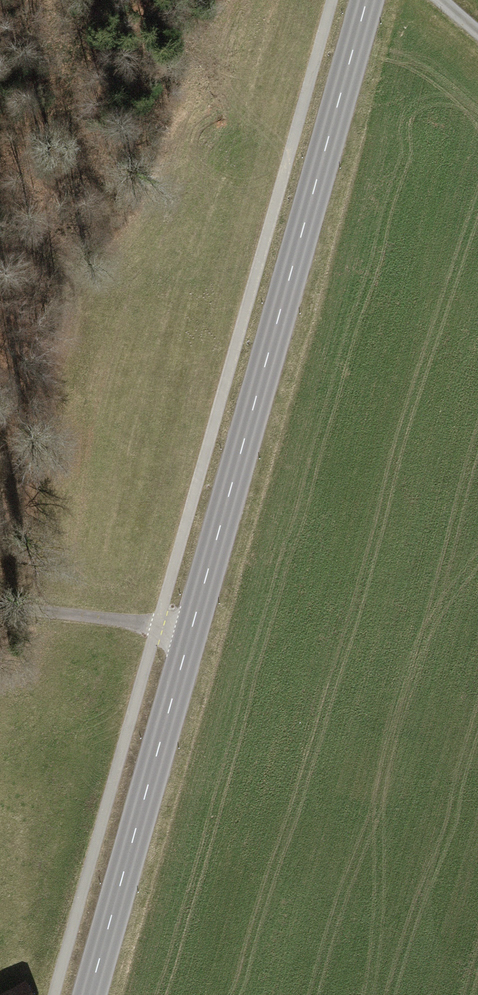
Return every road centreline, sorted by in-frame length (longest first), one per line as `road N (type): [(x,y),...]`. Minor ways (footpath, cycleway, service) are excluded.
road 1 (tertiary): [(89,994),(366,0)]
road 2 (track): [(0,214),(78,281),(32,456),(33,610)]
road 3 (track): [(157,626),(0,607)]

